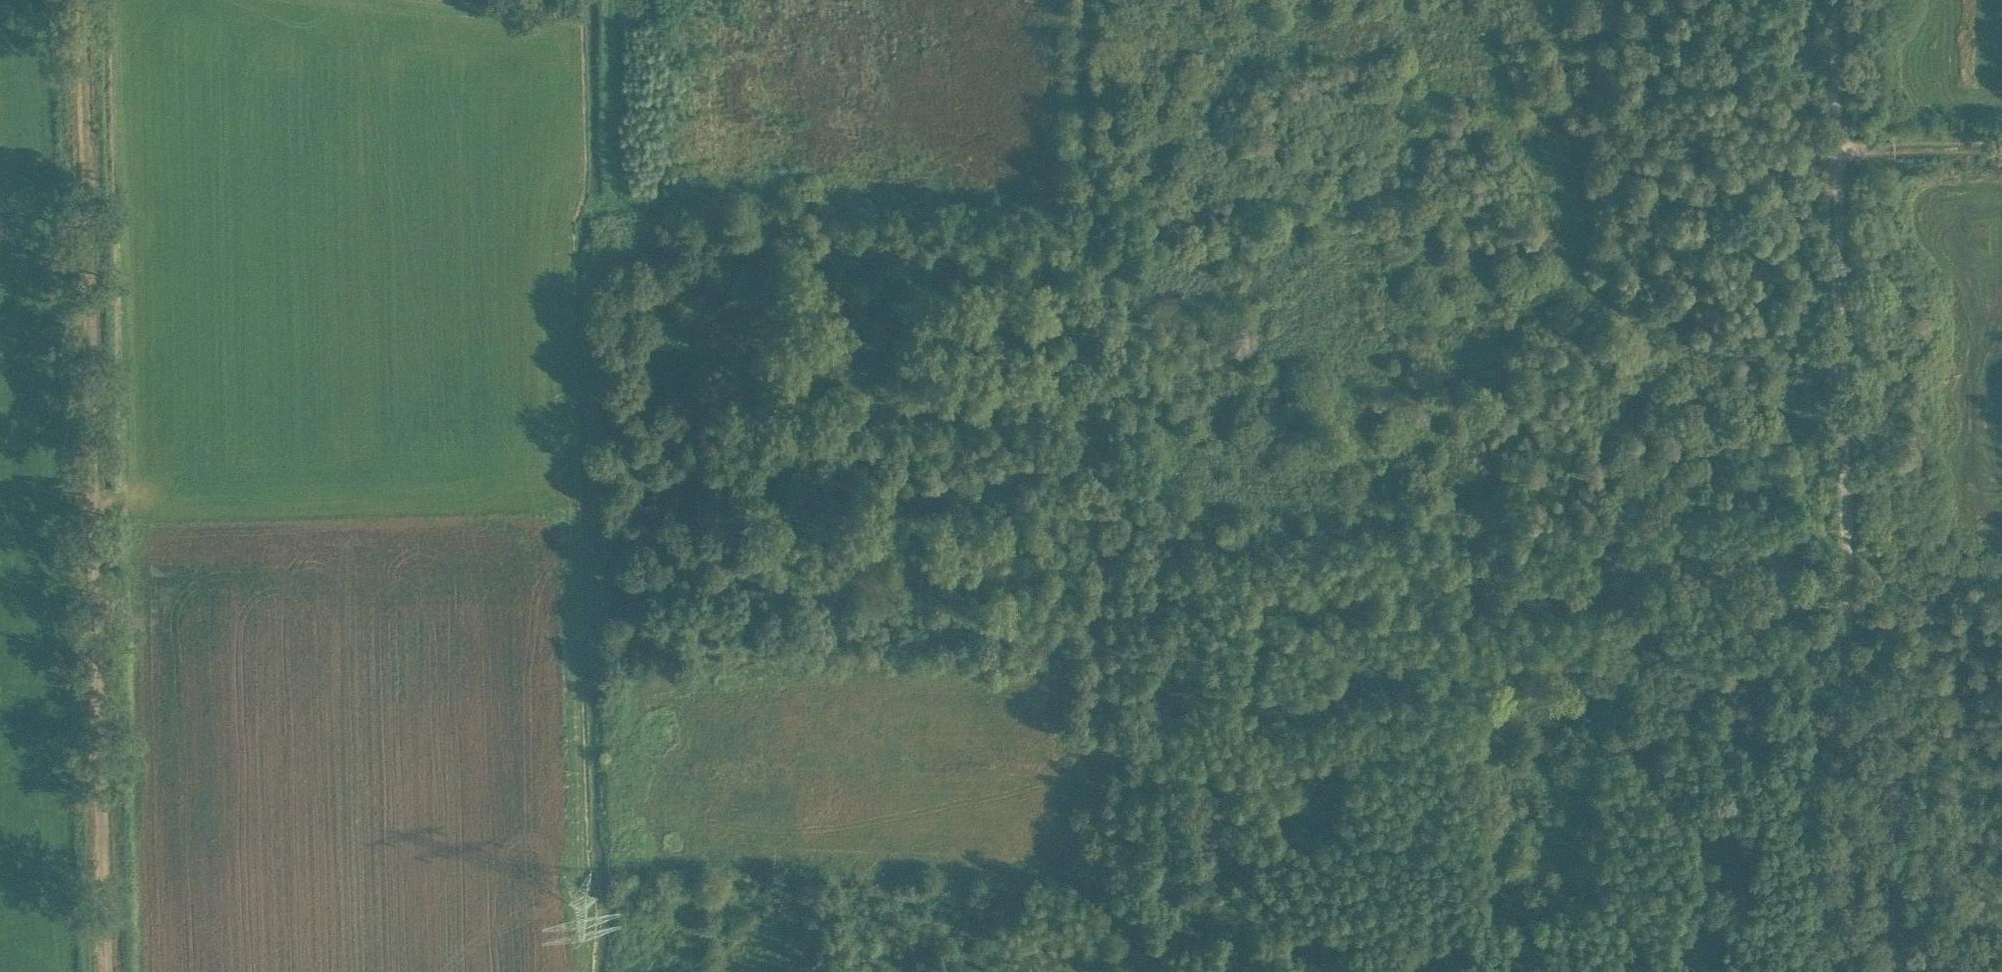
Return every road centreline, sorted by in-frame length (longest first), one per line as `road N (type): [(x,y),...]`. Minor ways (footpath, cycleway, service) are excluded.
road 1 (track): [(1110,971),(1091,0)]
road 2 (track): [(1832,143),(1856,971)]
road 3 (track): [(1829,0),(1832,143)]

